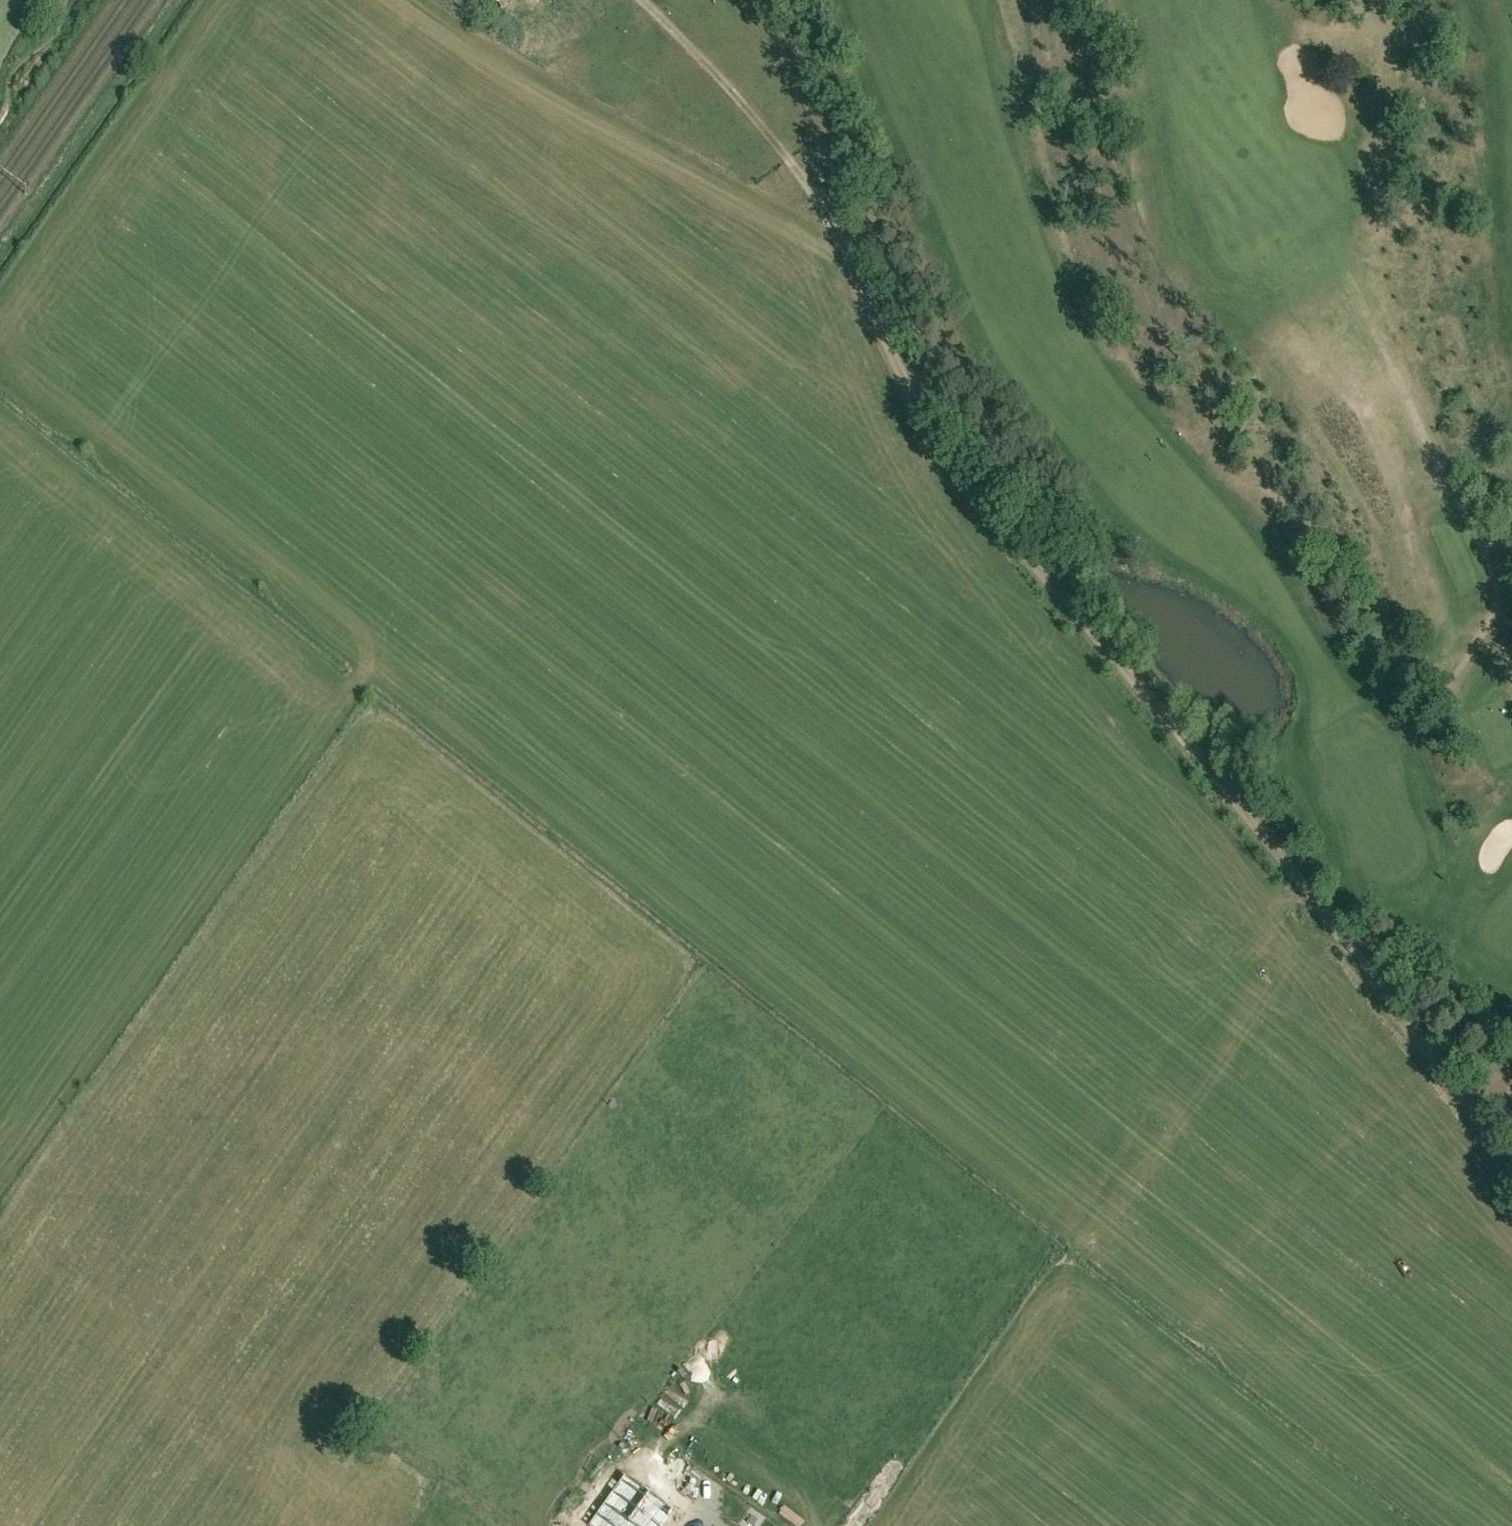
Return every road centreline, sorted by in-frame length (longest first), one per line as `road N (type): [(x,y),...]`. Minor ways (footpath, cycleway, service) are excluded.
road 1 (track): [(1511,1159),(941,432),(808,187),(692,59),(607,0)]

